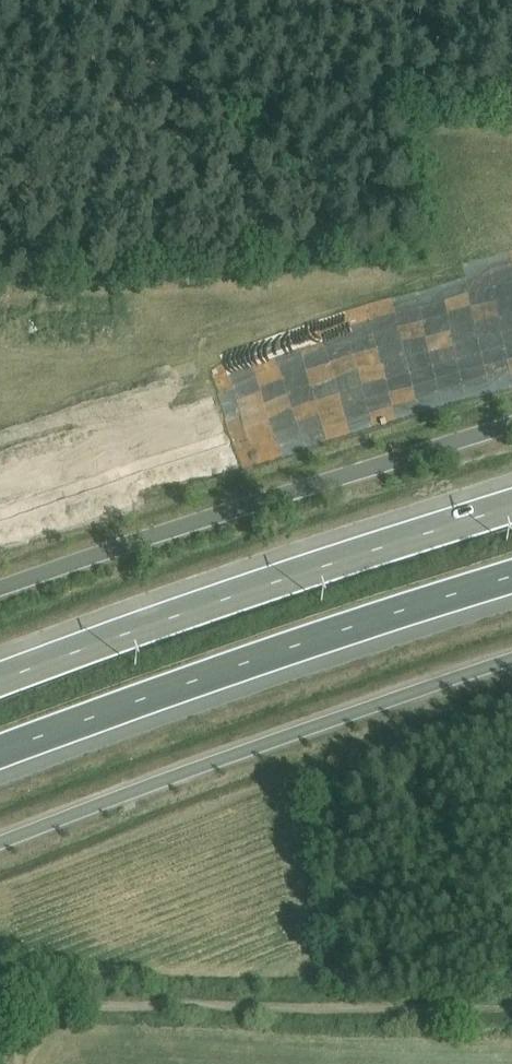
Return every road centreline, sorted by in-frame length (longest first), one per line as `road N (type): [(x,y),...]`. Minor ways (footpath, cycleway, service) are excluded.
road 1 (unclassified): [(511,659),(0,841)]
road 2 (motorway): [(0,752),(511,576)]
road 3 (motorway): [(511,507),(0,680)]
road 4 (tertiary): [(511,425),(0,588)]

